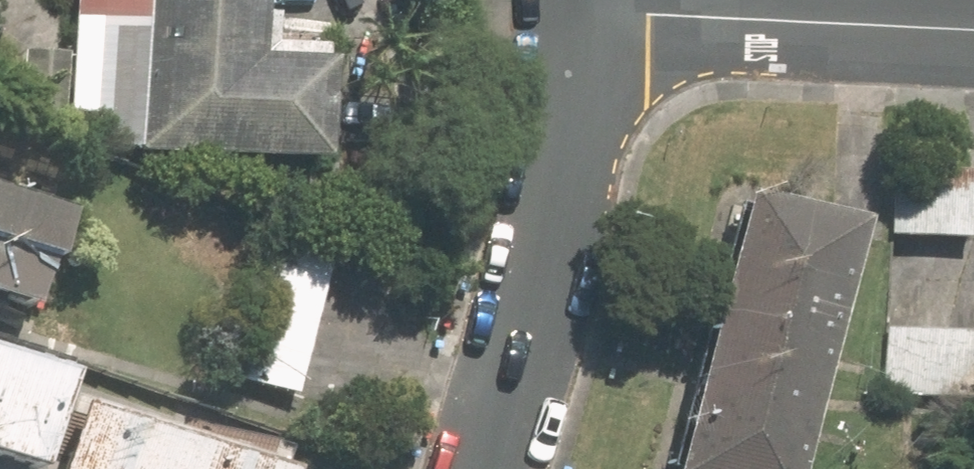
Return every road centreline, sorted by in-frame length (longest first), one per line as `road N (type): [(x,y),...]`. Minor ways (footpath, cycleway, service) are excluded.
road 1 (residential): [(502,468),(554,292),(589,12)]
road 2 (residential): [(973,28),(589,12)]

